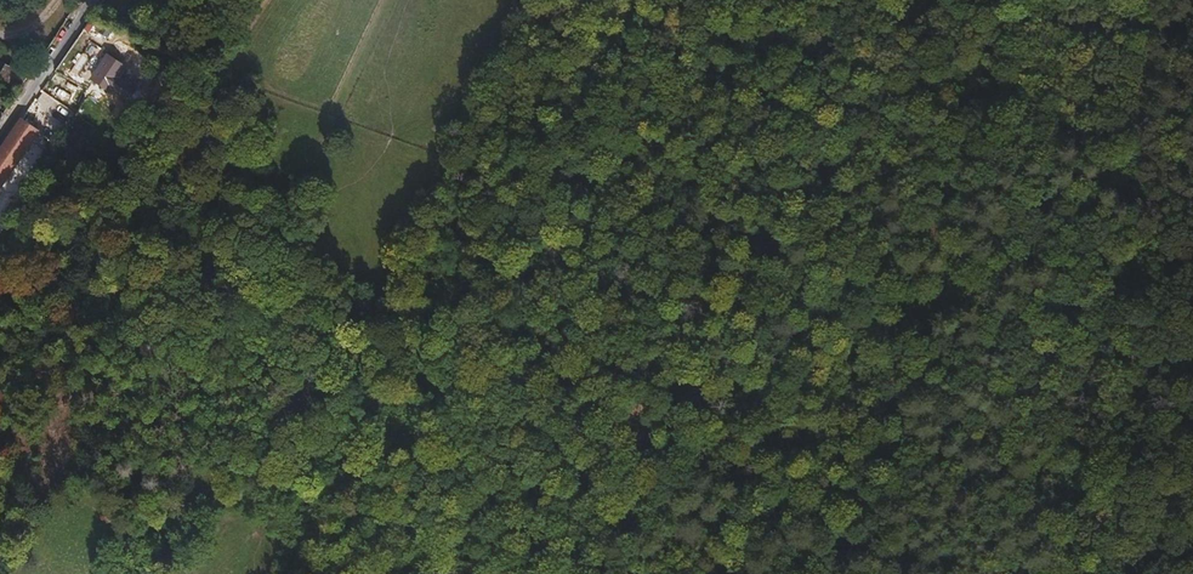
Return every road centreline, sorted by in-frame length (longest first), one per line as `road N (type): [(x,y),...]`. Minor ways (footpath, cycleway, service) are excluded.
road 1 (track): [(836,573),(991,0)]
road 2 (unclassified): [(0,136),(89,0)]

